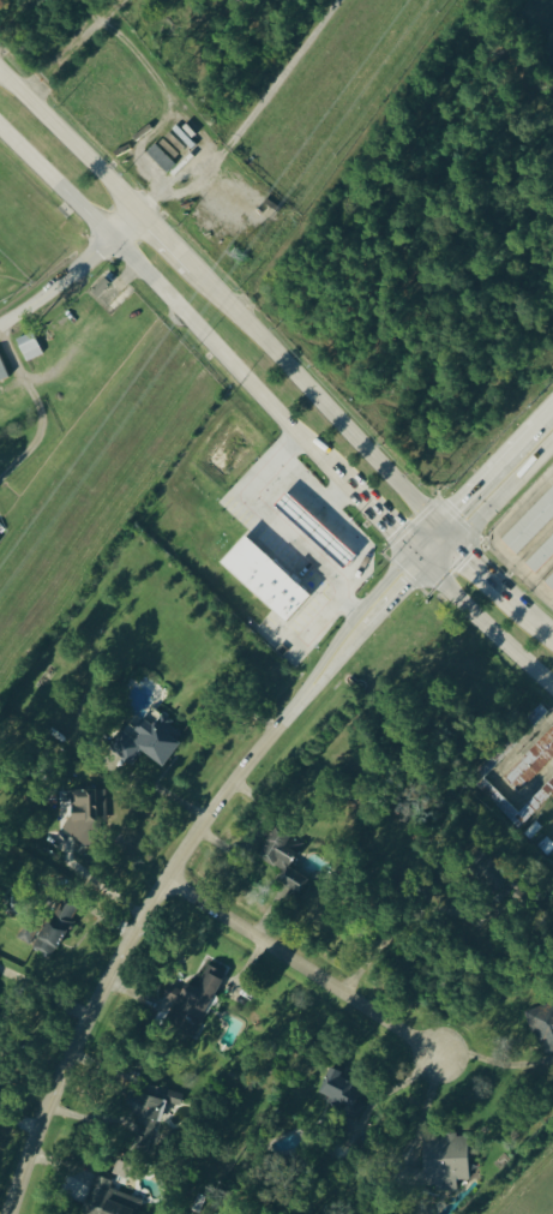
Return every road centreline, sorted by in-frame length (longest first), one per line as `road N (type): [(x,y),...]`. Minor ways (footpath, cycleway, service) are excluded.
road 1 (tertiary): [(10,1213),(116,962),(206,819),(307,689)]
road 2 (secondary): [(0,126),(343,482)]
road 3 (track): [(240,317),(458,0)]
road 4 (secondary): [(438,521),(194,273)]
road 5 (residential): [(169,874),(444,1058)]
road 6 (secondary): [(411,550),(552,685)]
road 7 (secondary): [(139,207),(0,75)]
road 8 (residential): [(139,207),(54,288),(0,321)]
road 9 (tertiary): [(411,550),(307,689)]
road 10 (tertiary): [(307,689),(427,567)]
road 11 (secondary): [(456,539),(552,440)]
road 12 (secondary): [(531,423),(438,521)]
road 13 (secondary): [(543,622),(456,539)]

